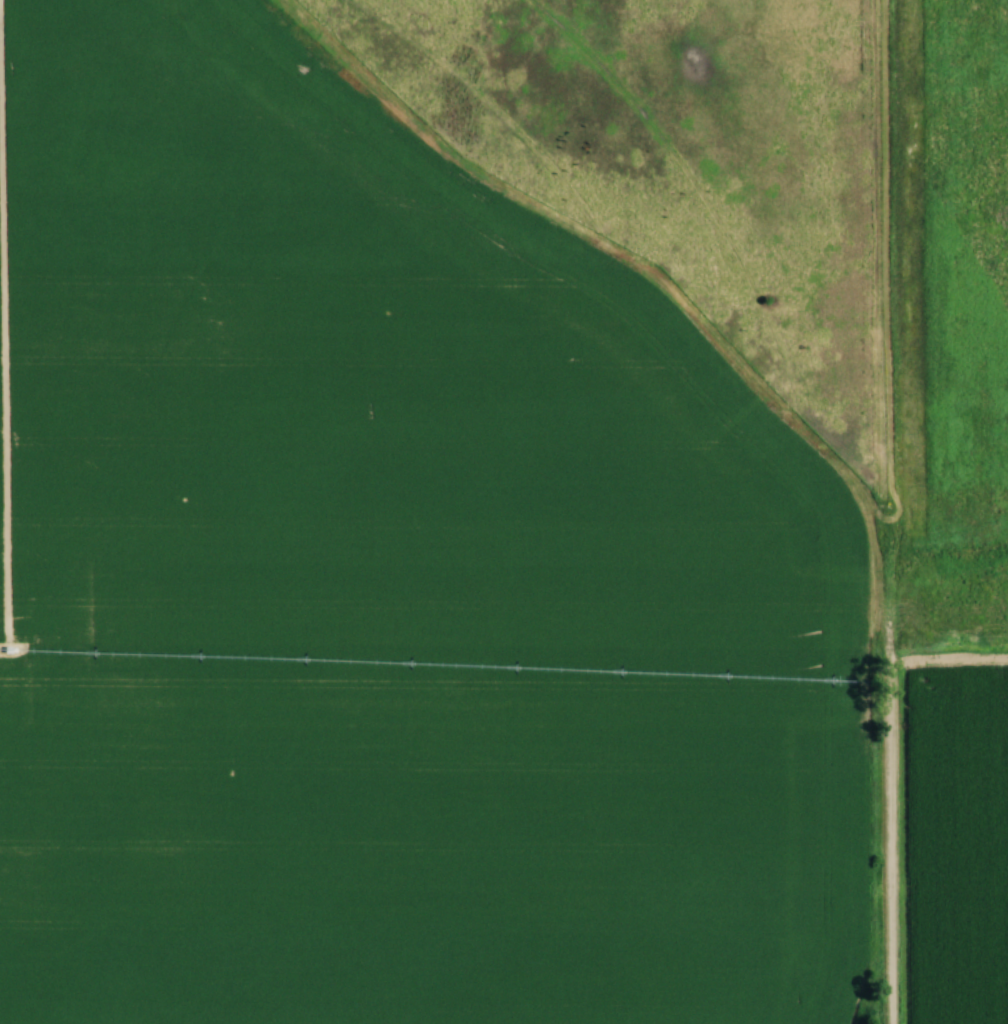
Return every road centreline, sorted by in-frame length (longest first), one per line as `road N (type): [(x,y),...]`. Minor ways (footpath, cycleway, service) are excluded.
road 1 (residential): [(888,1023),(879,551)]

